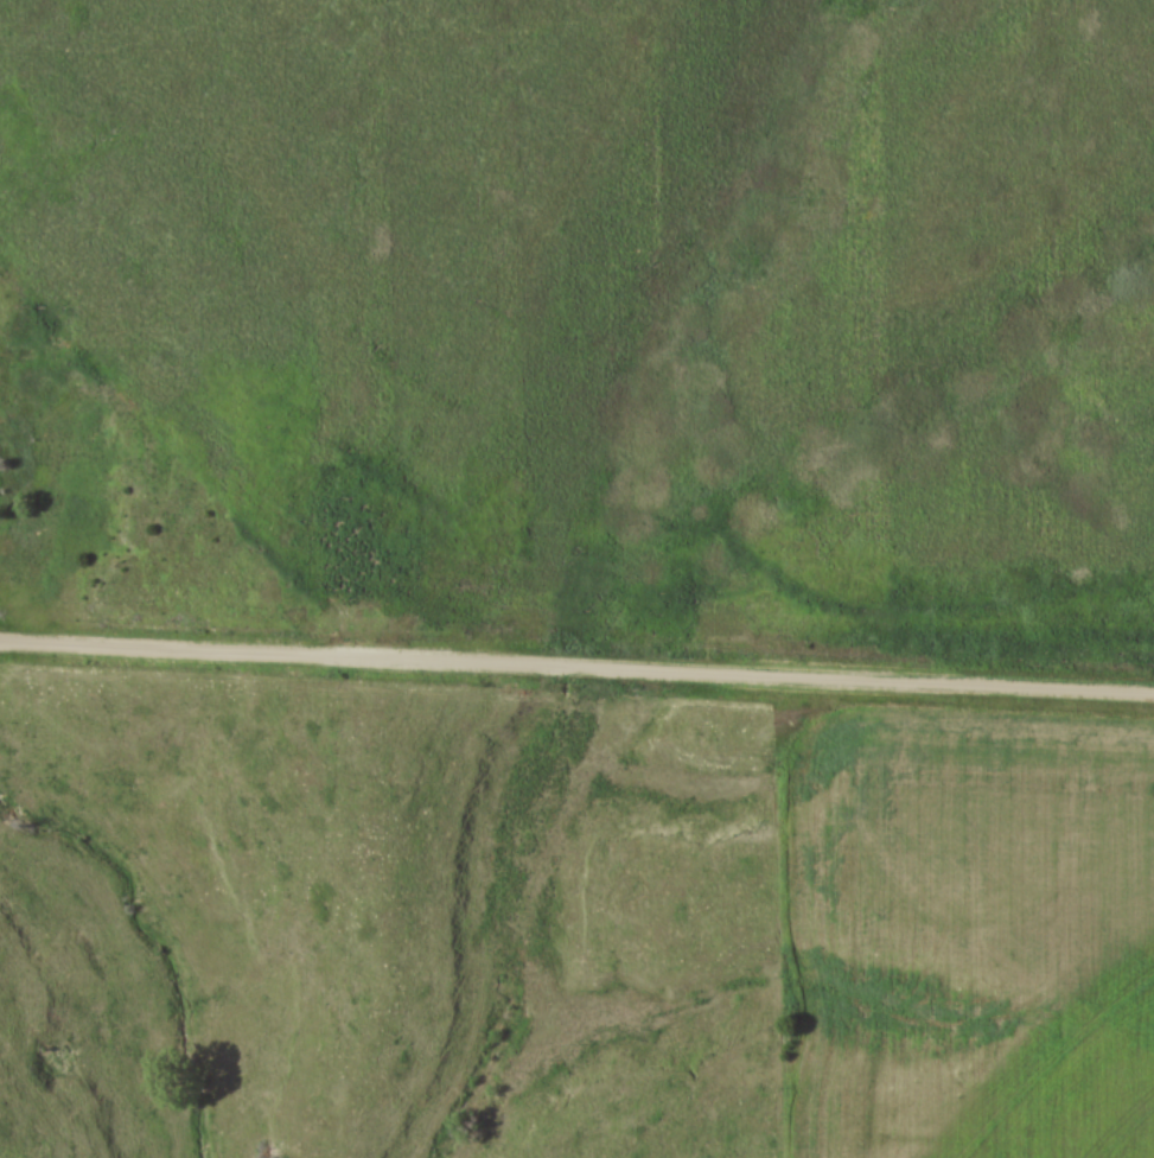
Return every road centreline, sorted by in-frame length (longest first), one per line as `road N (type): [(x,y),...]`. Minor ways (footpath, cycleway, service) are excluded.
road 1 (residential): [(0,641),(1153,691)]

